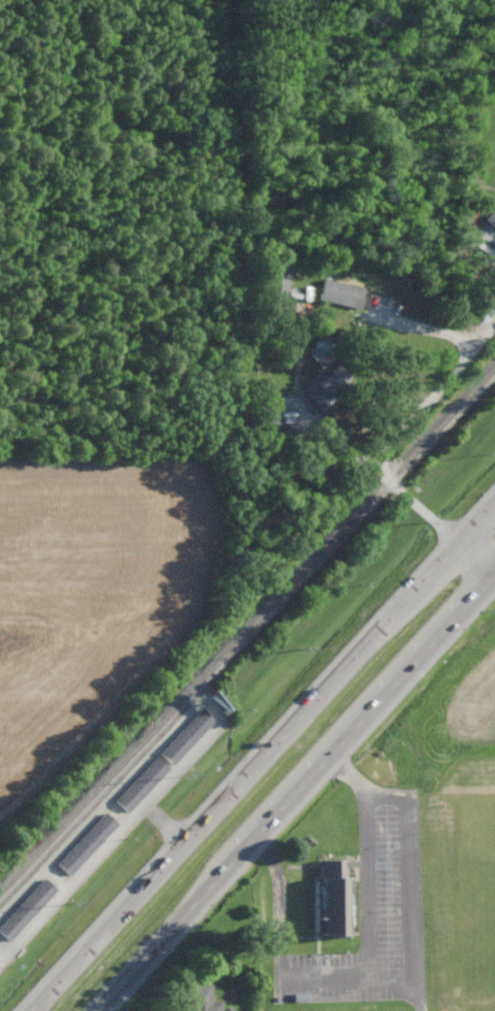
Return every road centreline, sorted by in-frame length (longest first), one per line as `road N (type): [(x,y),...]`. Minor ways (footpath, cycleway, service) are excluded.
road 1 (trunk): [(494,503),(249,772)]
road 2 (trunk): [(250,842),(494,574)]
road 3 (trunk): [(249,772),(31,1010)]
road 4 (trunk): [(97,1010),(250,842)]

